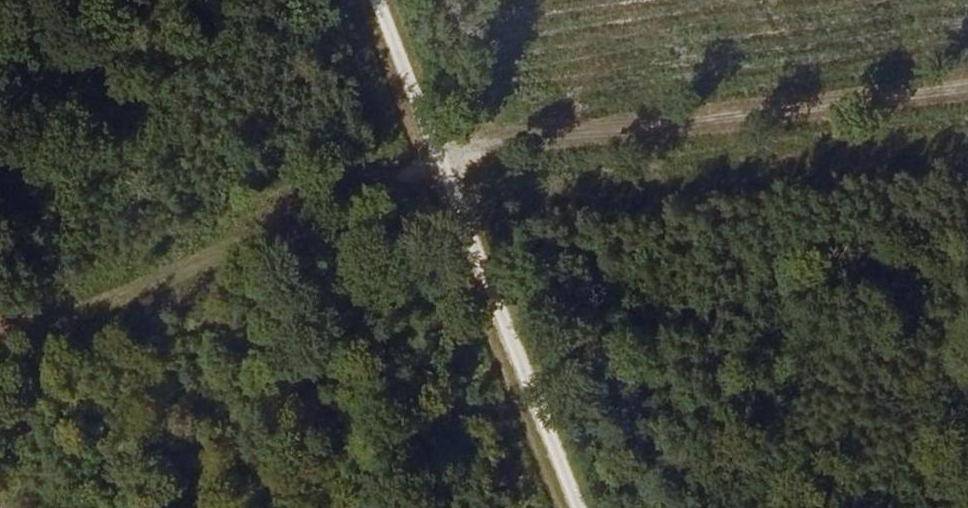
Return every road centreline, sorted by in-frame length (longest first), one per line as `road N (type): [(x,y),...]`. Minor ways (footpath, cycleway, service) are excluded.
road 1 (track): [(444,159),(967,91)]
road 2 (track): [(444,159),(0,345)]
road 3 (track): [(444,159),(584,507)]
road 4 (track): [(444,159),(382,0)]

